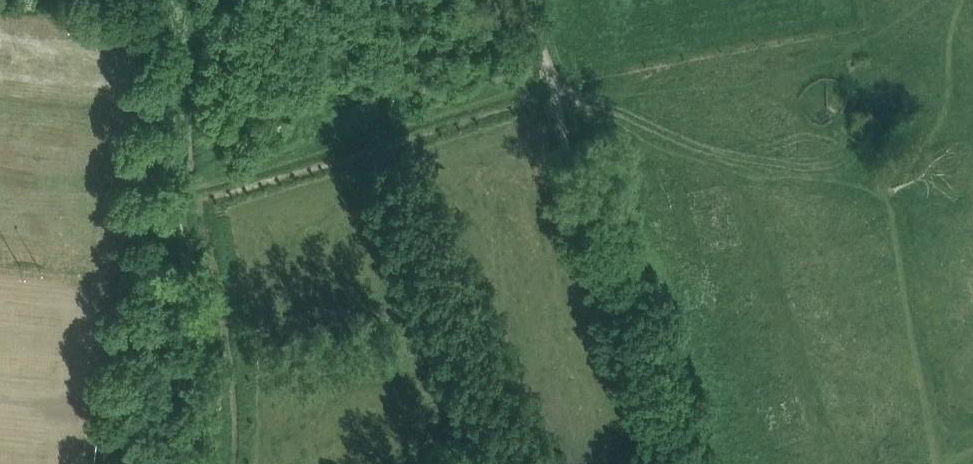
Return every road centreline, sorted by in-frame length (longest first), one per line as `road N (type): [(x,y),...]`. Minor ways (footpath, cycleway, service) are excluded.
road 1 (track): [(964,0),(952,22),(951,89),(932,144),(885,190),(941,440),(939,463)]
road 2 (track): [(213,463),(219,357),(154,2)]

